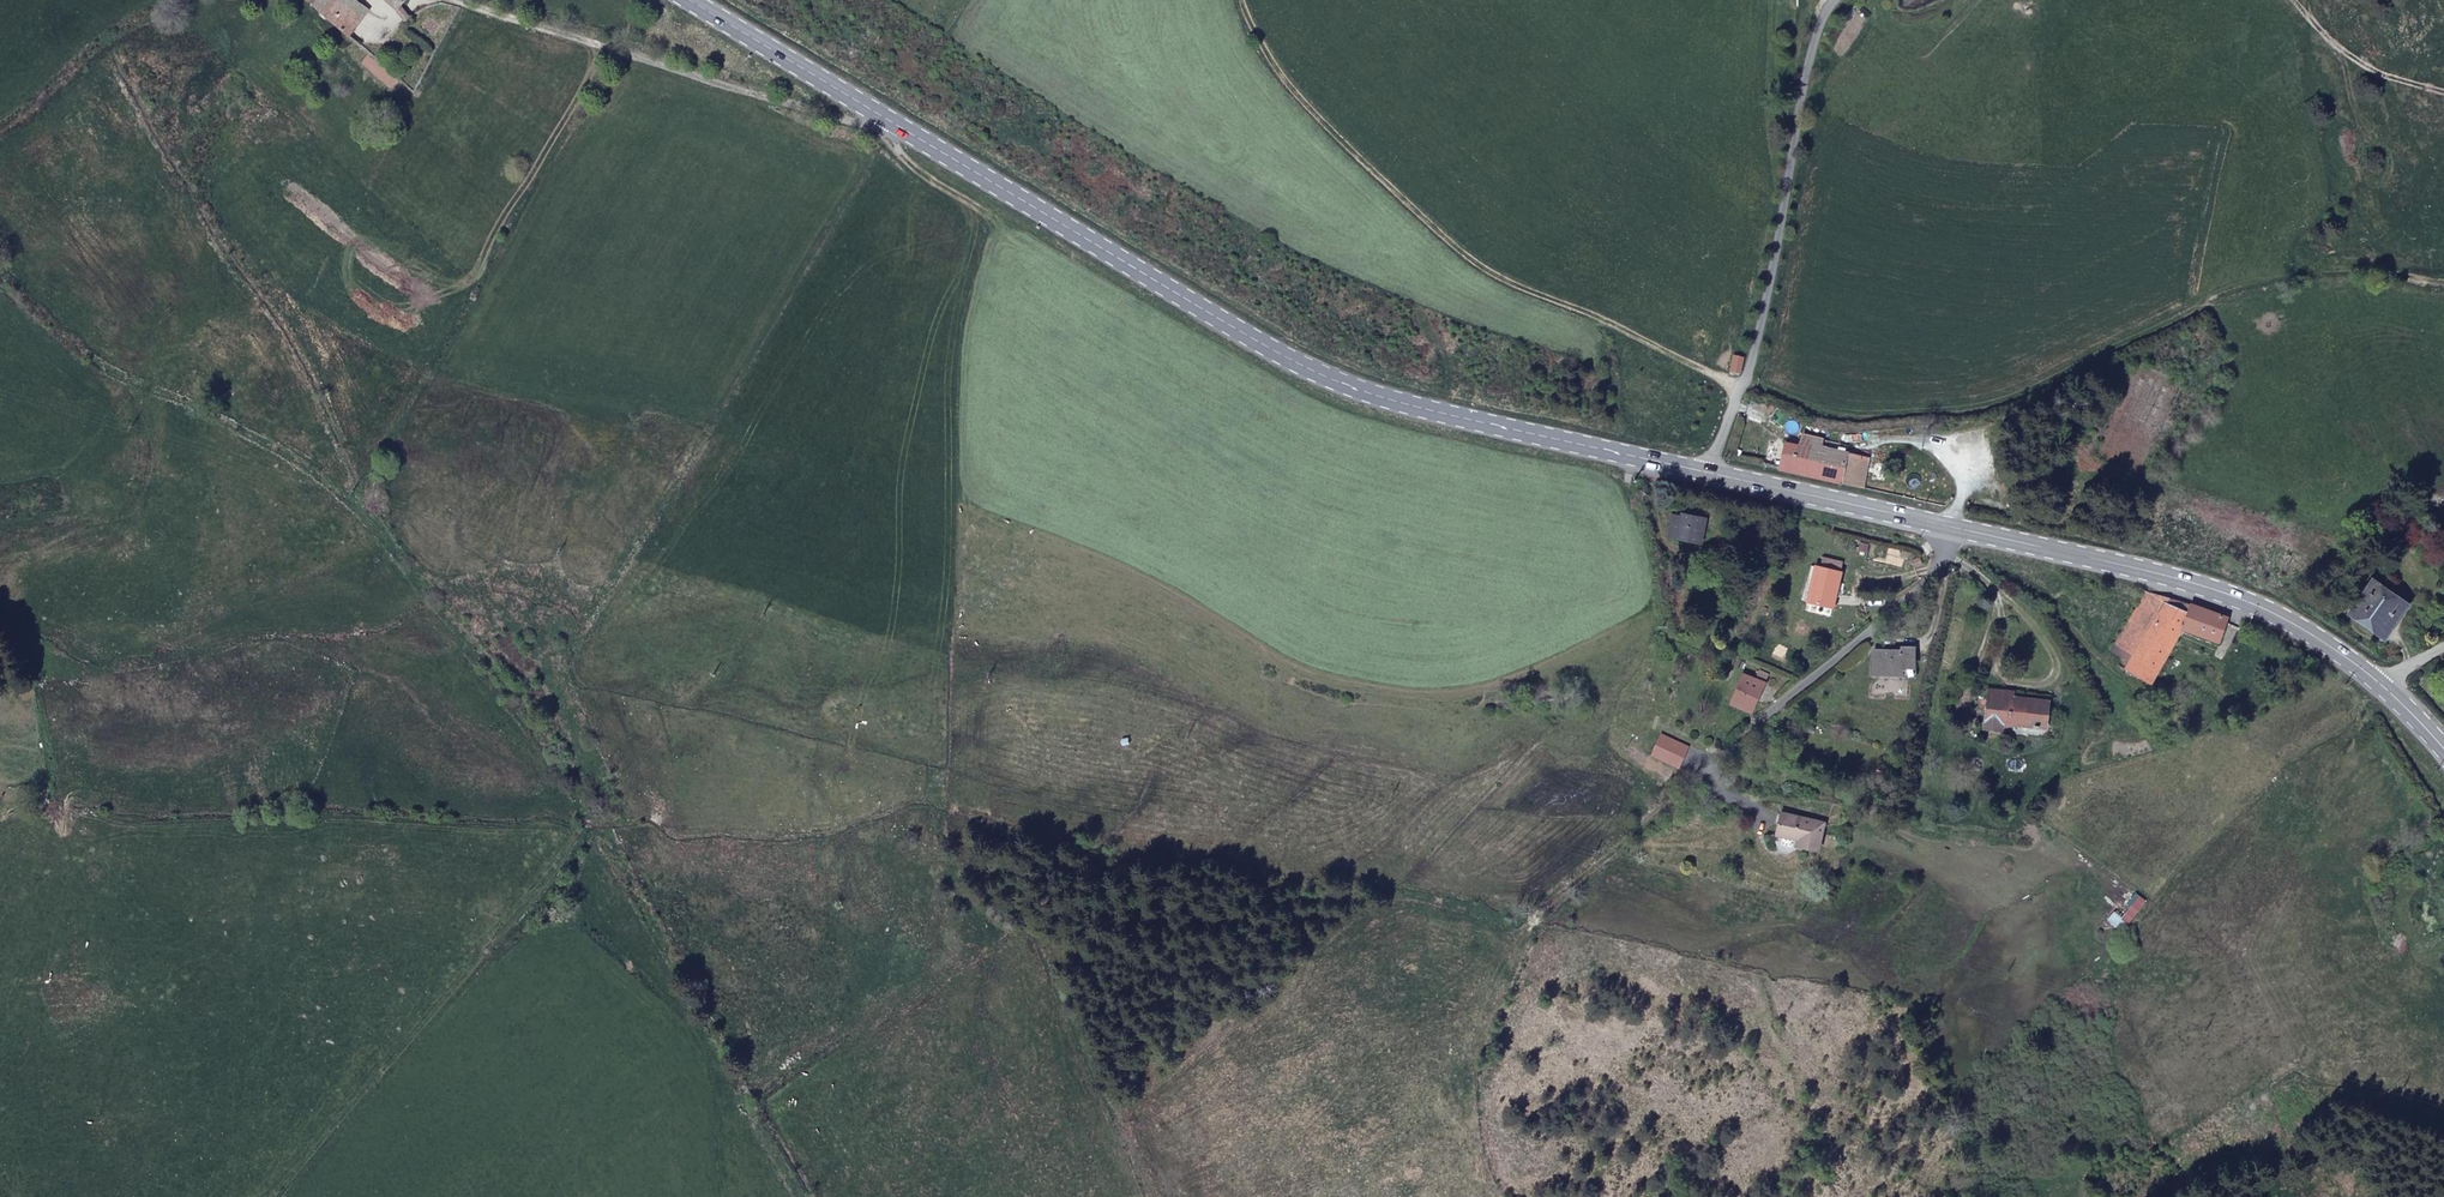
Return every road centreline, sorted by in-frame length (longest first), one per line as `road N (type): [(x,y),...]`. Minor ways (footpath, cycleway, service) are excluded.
road 1 (primary): [(689,0),(1320,374),(1394,401),(1709,473)]
road 2 (track): [(1240,0),(1282,76),(1465,255),(1743,385)]
road 3 (primary): [(1952,526),(2249,601),(2386,688)]
road 4 (residential): [(1743,385),(1822,22),(1841,0)]
road 5 (residential): [(1952,526),(1930,575),(1697,776)]
road 6 (primary): [(1709,473),(1952,526)]

